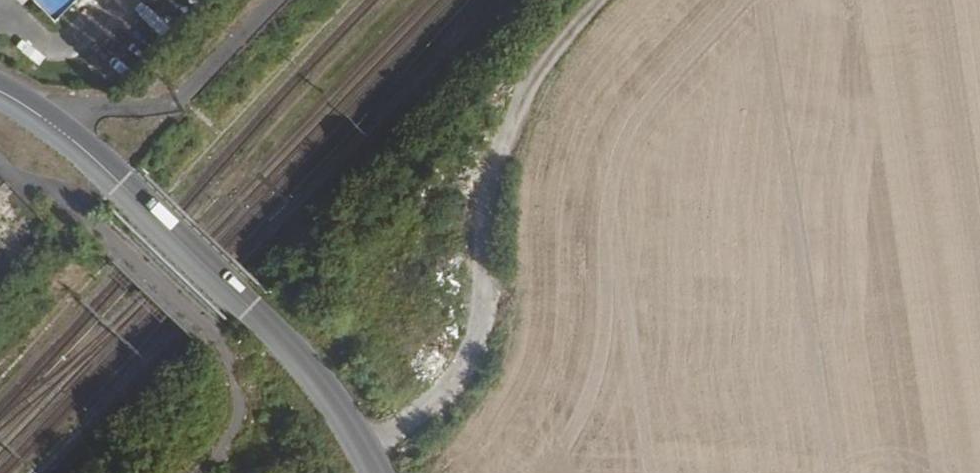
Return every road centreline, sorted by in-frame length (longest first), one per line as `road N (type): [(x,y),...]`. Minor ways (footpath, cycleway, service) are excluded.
road 1 (unclassified): [(602,0),(552,52),(507,130),(489,194),(484,310),(475,339),(452,380),(370,459)]
road 2 (tertiary): [(370,459),(321,384),(255,309),(72,140),(0,92)]

